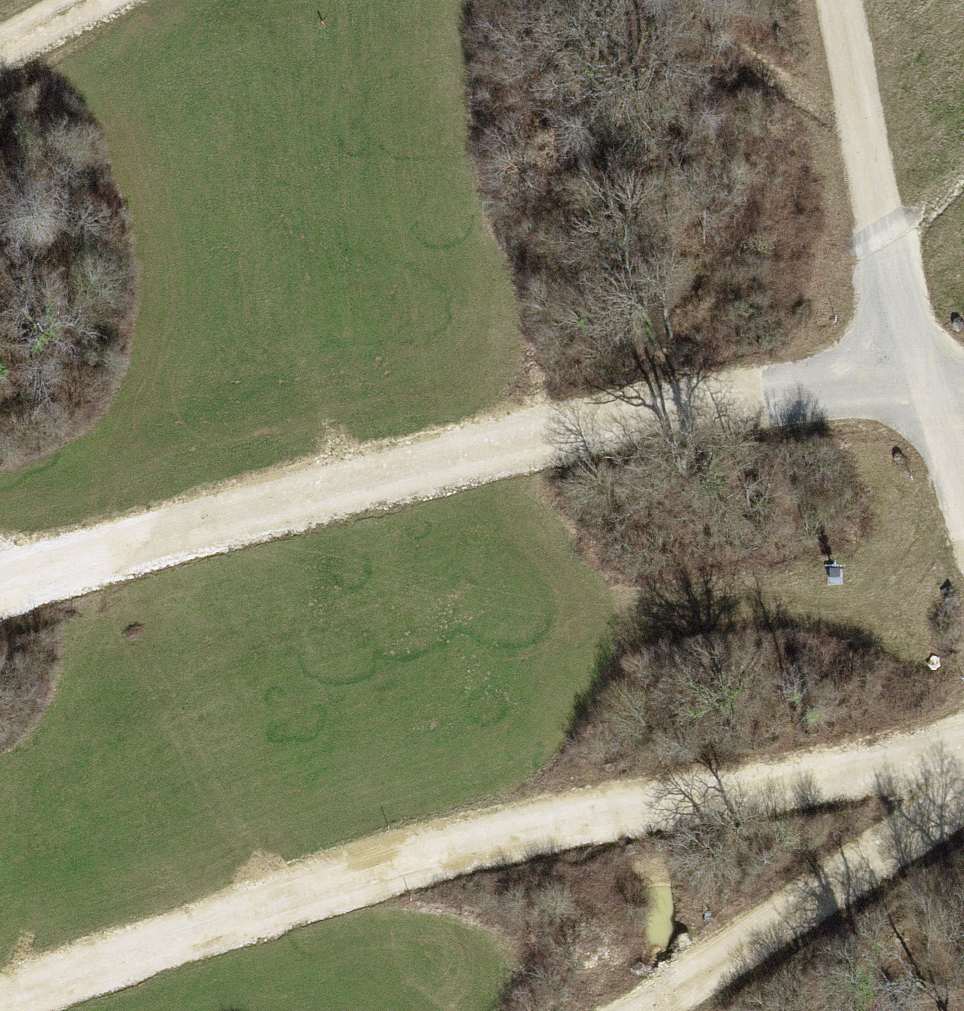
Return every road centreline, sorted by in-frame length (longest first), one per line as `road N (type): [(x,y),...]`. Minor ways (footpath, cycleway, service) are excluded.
road 1 (track): [(963,761),(546,828),(67,975),(0,1003)]
road 2 (track): [(0,590),(379,480),(797,392),(963,381)]
road 3 (track): [(833,0),(888,272),(963,481)]
road 4 (track): [(963,779),(636,1010)]

